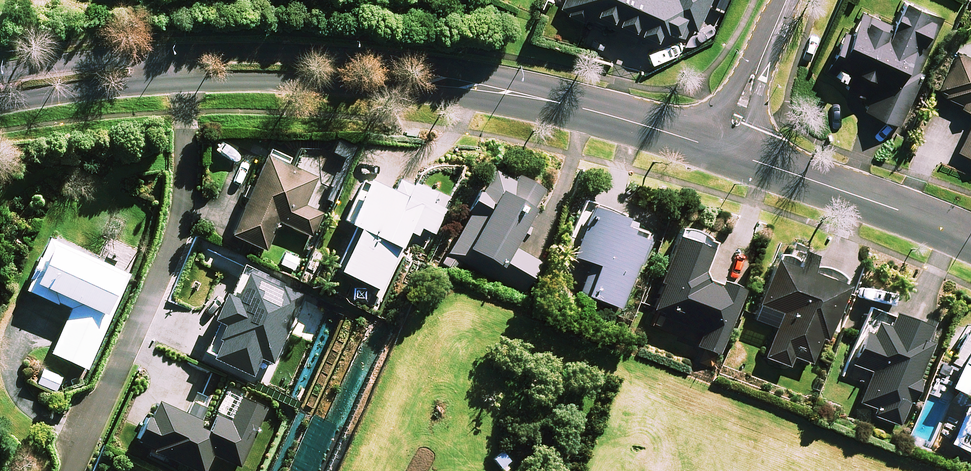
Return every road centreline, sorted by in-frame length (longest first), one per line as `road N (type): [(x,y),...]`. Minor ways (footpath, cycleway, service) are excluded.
road 1 (residential): [(722,148),(468,84),(186,65)]
road 2 (residential): [(72,470),(176,241),(186,65)]
road 3 (residential): [(970,234),(722,148)]
road 4 (residential): [(186,65),(0,90)]
road 5 (residential): [(788,0),(722,148)]

